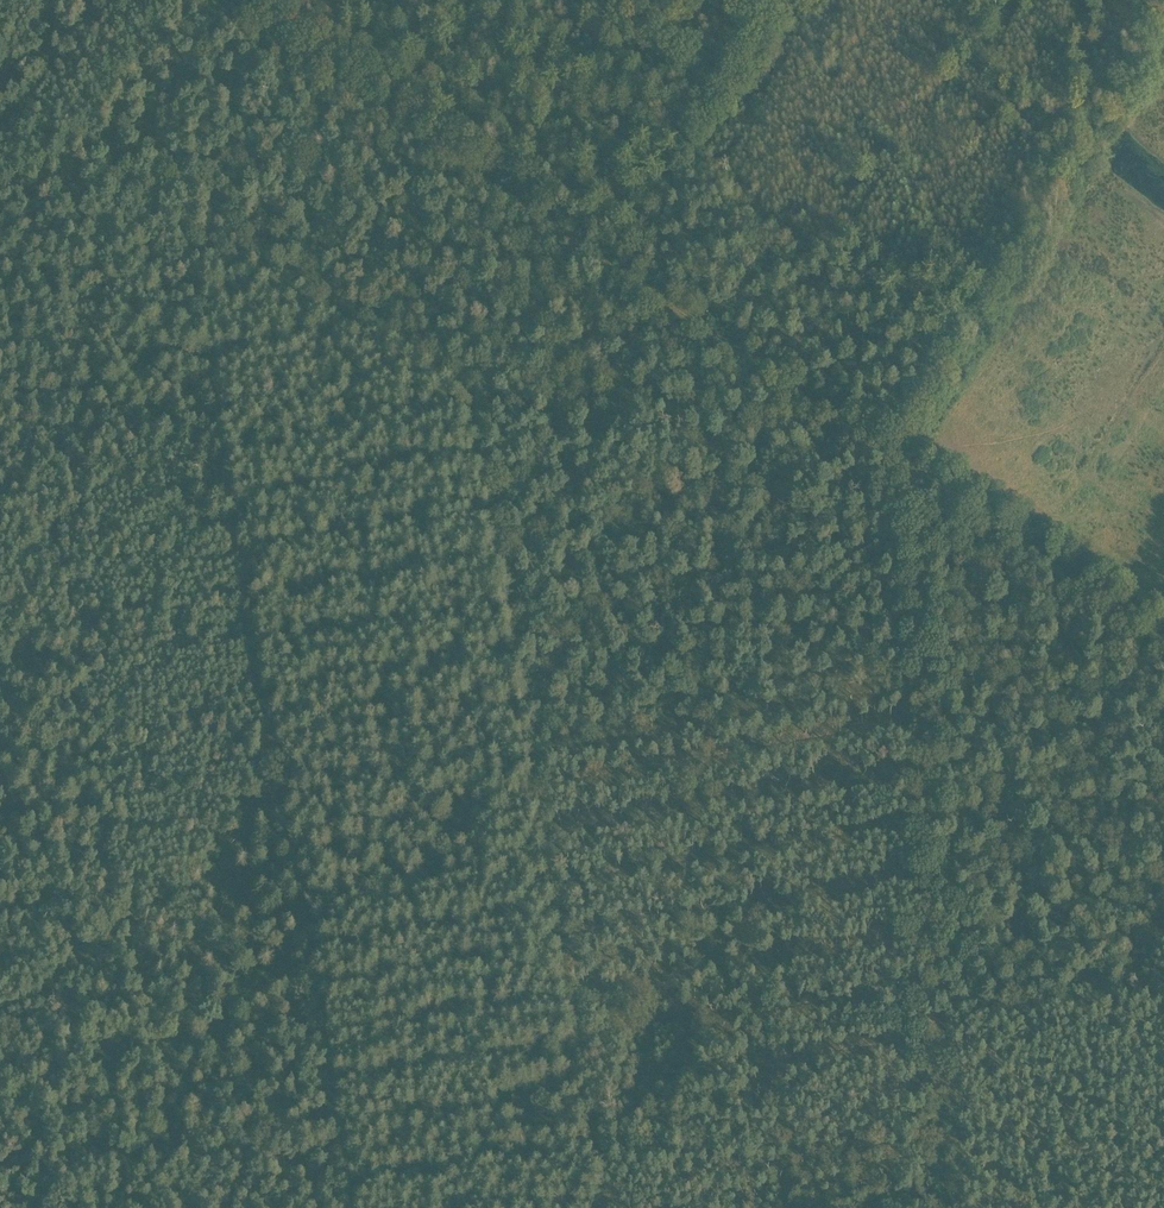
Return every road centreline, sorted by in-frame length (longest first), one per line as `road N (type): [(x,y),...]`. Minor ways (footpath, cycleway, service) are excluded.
road 1 (track): [(341,77),(1163,634)]
road 2 (track): [(944,1207),(919,470)]
road 3 (track): [(234,5),(133,172),(95,207),(0,263)]
road 4 (track): [(234,5),(341,77)]

